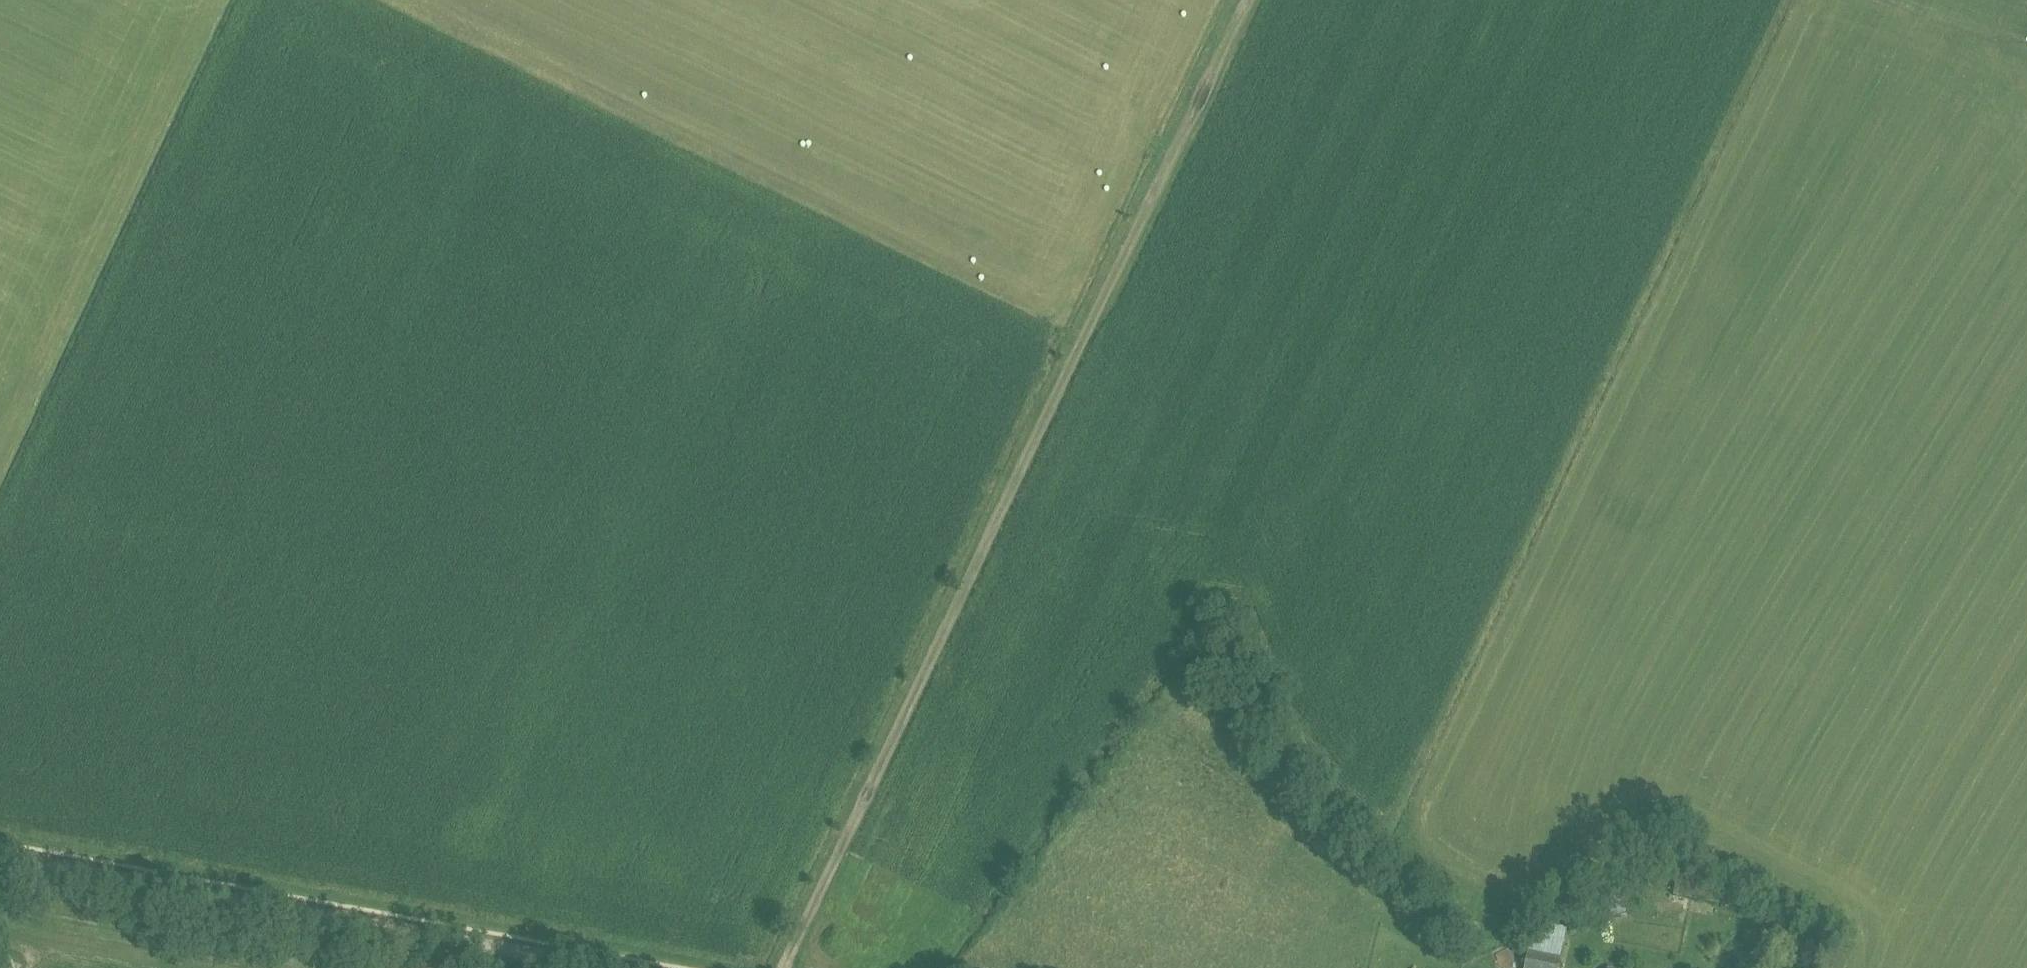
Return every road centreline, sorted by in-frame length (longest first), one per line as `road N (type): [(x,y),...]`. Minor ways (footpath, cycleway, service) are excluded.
road 1 (track): [(1247,0),(785,967)]
road 2 (track): [(0,860),(605,967)]

